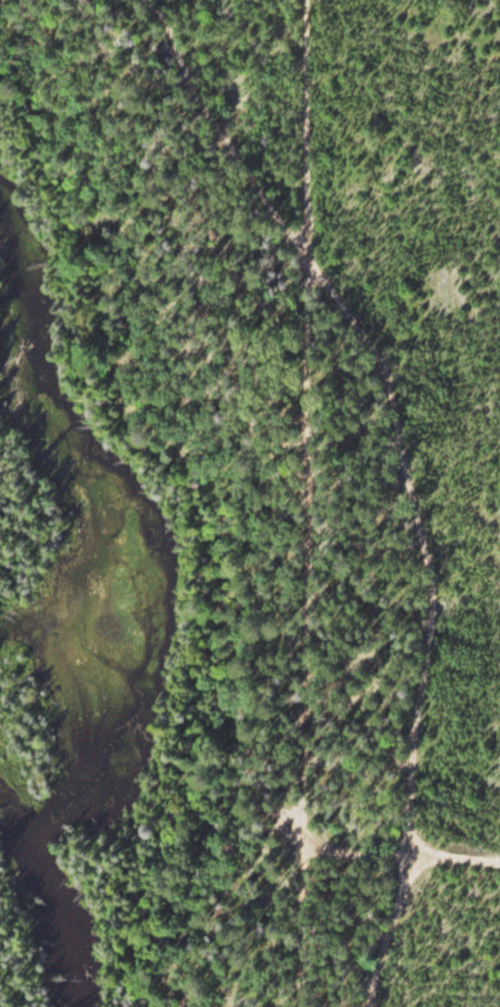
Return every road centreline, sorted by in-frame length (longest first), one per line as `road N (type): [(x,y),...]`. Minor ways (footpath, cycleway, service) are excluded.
road 1 (track): [(147,0),(197,100),(315,268),(362,320),(420,431),(442,597),(406,698),(420,851),(388,926),(378,1006)]
road 2 (track): [(294,1006),(295,846),(311,757),(308,0)]
road 3 (track): [(499,855),(295,846)]

